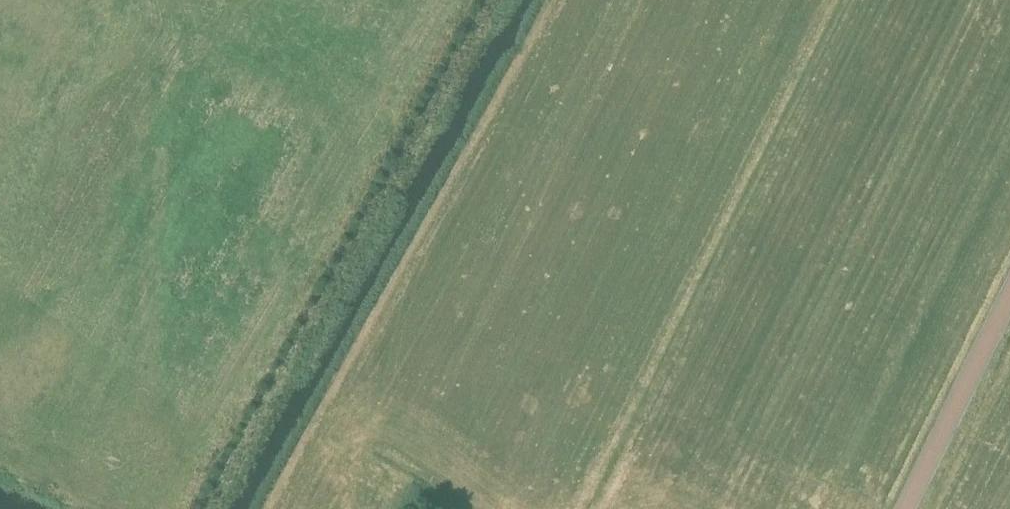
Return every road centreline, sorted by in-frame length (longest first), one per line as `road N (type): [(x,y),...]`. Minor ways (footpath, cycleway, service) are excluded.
road 1 (unclassified): [(902,508),(1009,294)]

